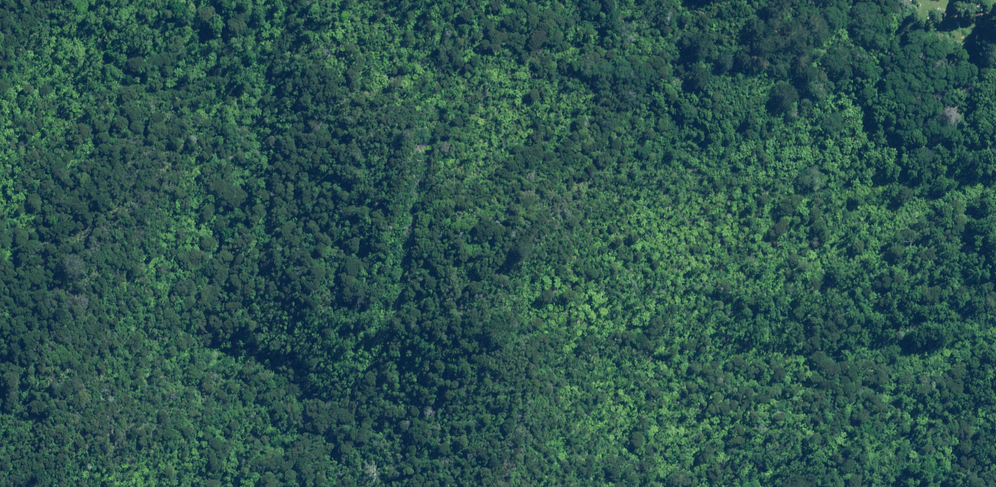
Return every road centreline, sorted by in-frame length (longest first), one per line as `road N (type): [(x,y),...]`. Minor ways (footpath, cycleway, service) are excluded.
road 1 (track): [(503,486),(527,426),(531,367),(476,340),(434,222),(447,196),(481,190),(576,150),(640,81),(613,66),(549,60),(485,22),(474,0)]
road 2 (track): [(100,0),(101,84),(285,57),(308,0)]

